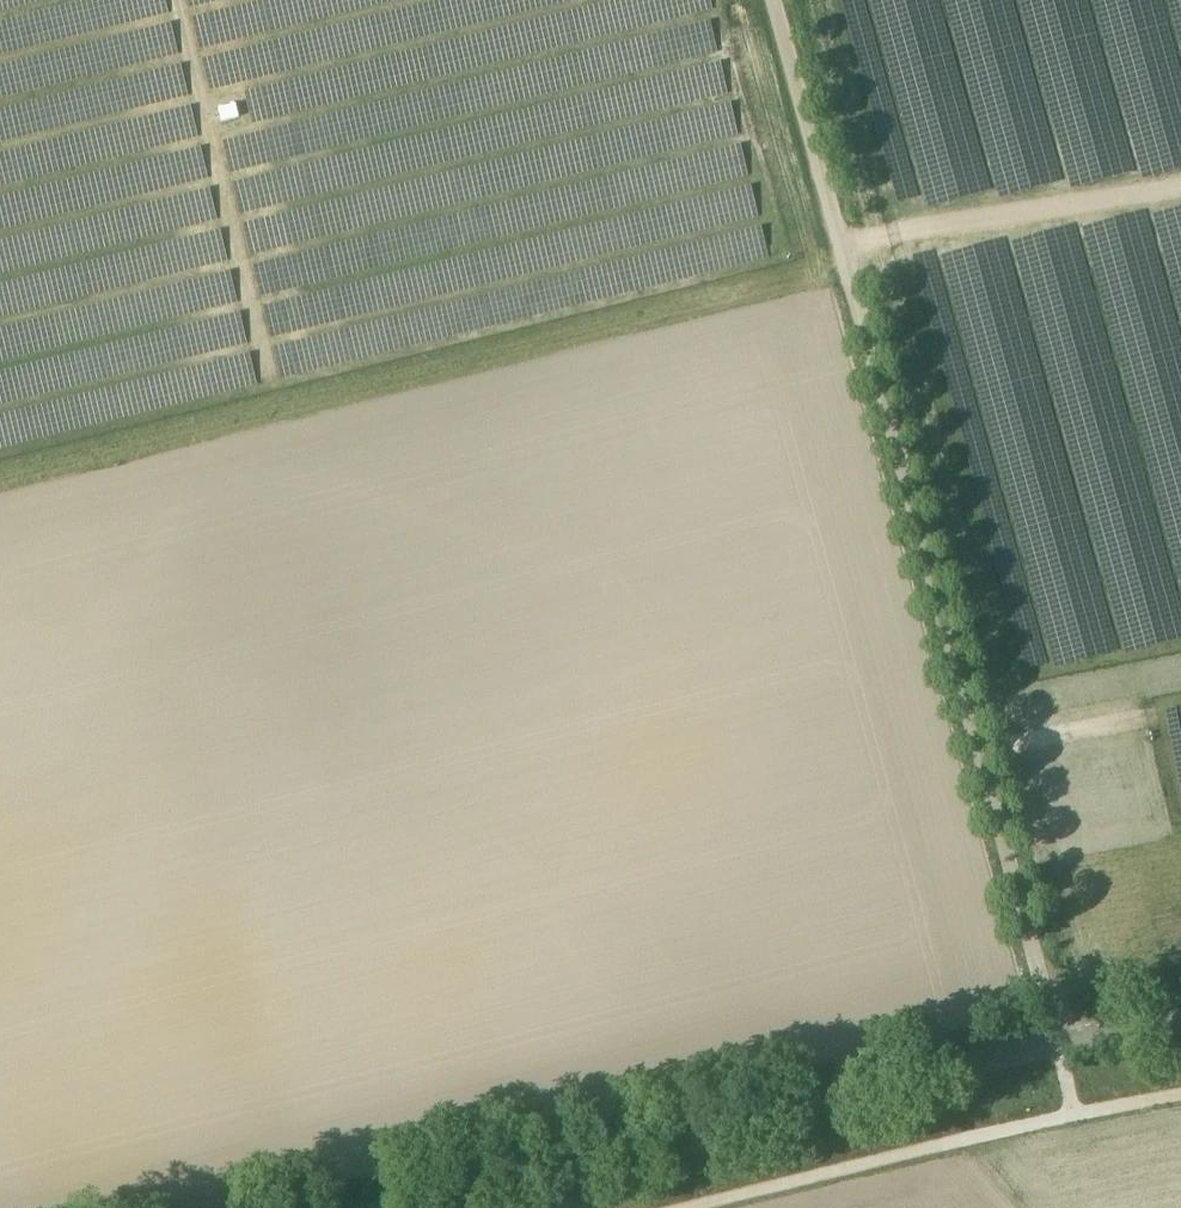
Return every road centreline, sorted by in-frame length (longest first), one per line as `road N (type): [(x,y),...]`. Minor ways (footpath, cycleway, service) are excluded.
road 1 (unclassified): [(1058,1041),(788,0)]
road 2 (tertiary): [(388,1207),(1058,1041)]
road 3 (tertiary): [(1058,1041),(1180,1020)]

